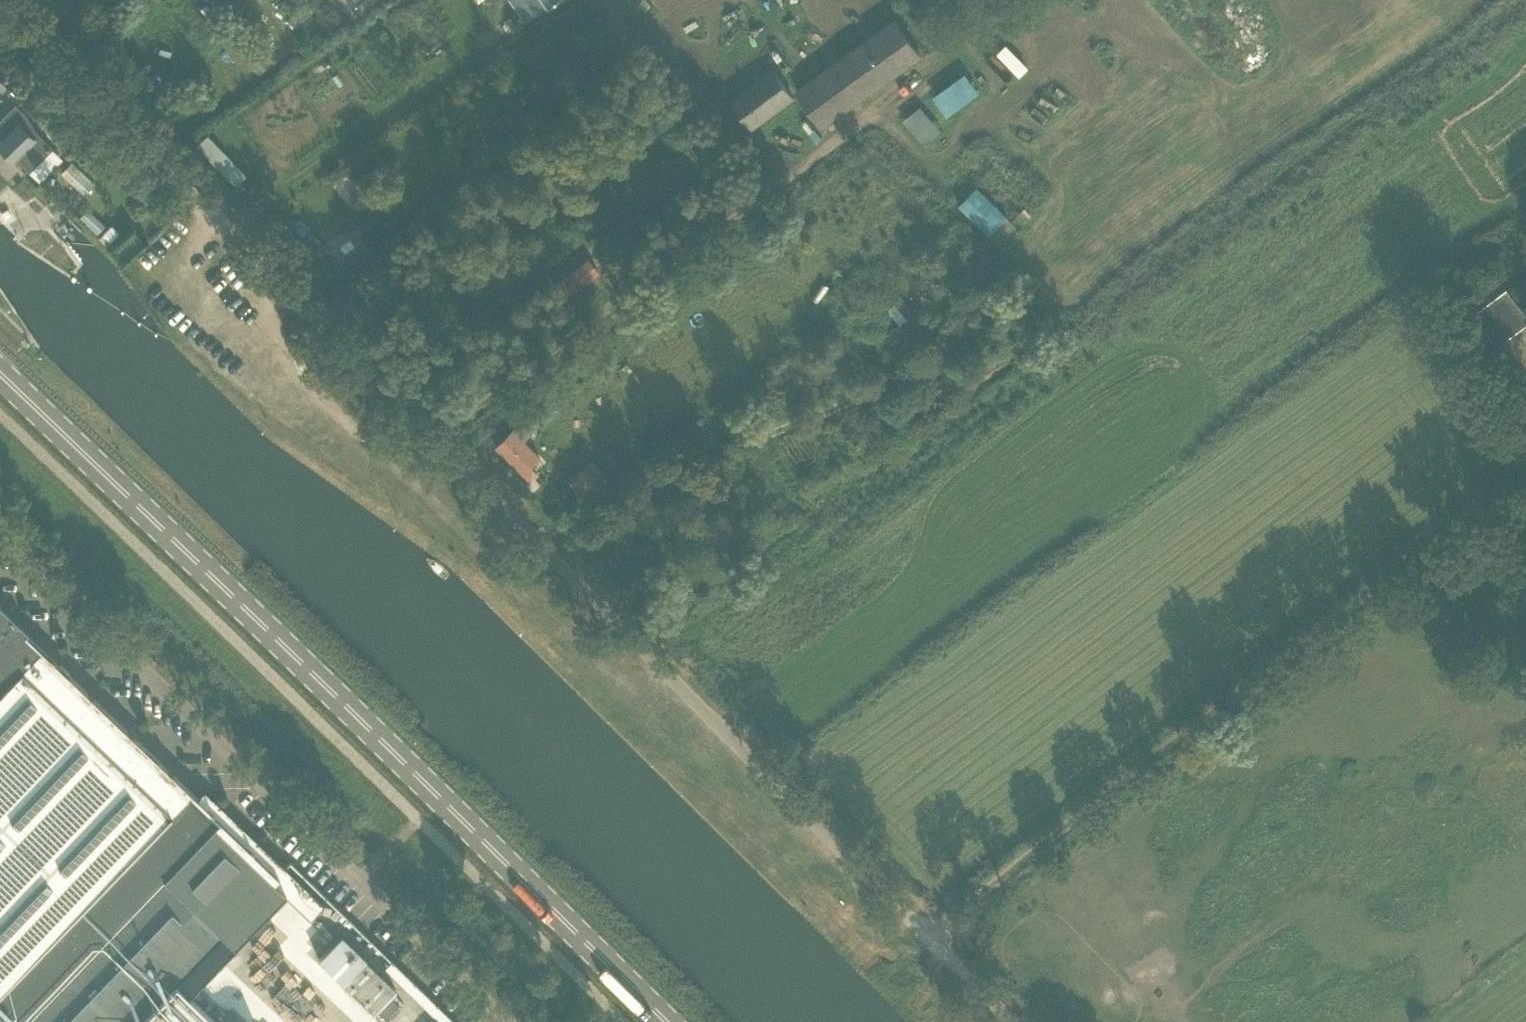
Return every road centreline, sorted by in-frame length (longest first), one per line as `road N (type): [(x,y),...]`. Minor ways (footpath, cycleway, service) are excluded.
road 1 (unclassified): [(926,936),(0,6)]
road 2 (primary): [(666,1021),(0,378)]
road 3 (track): [(926,936),(1525,469)]
road 4 (unclassified): [(508,1021),(0,533)]

